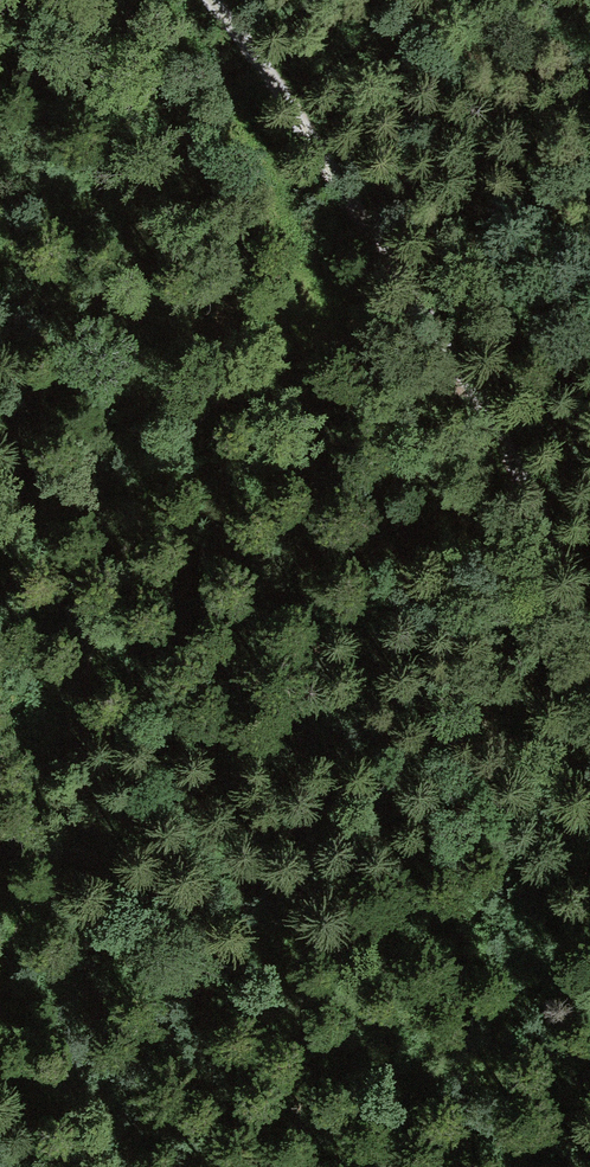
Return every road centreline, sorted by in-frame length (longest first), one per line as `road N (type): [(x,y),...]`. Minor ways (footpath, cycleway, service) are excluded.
road 1 (track): [(0,972),(43,864),(133,527),(163,469),(193,435),(231,398),(267,378),(330,362),(404,376),(502,436)]
road 2 (track): [(214,0),(282,77),(502,436),(589,616)]
road 3 (track): [(161,0),(224,112),(279,252),(299,367)]
road 4 (track): [(0,1047),(46,1166)]

